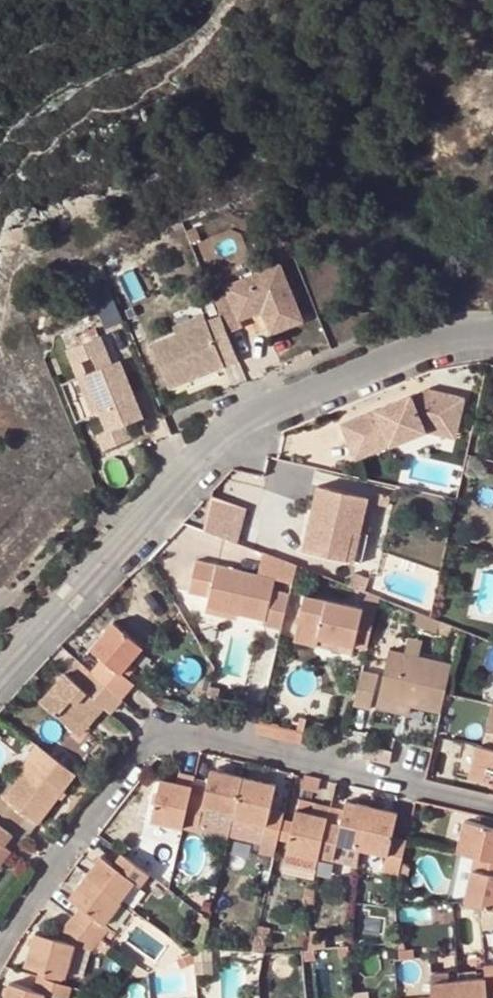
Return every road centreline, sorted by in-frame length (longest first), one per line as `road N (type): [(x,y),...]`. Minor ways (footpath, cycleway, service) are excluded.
road 1 (residential): [(492,334),(429,345),(250,420),(218,441),(0,673)]
road 2 (residential): [(0,950),(74,843),(163,739),(210,736),(492,812)]

